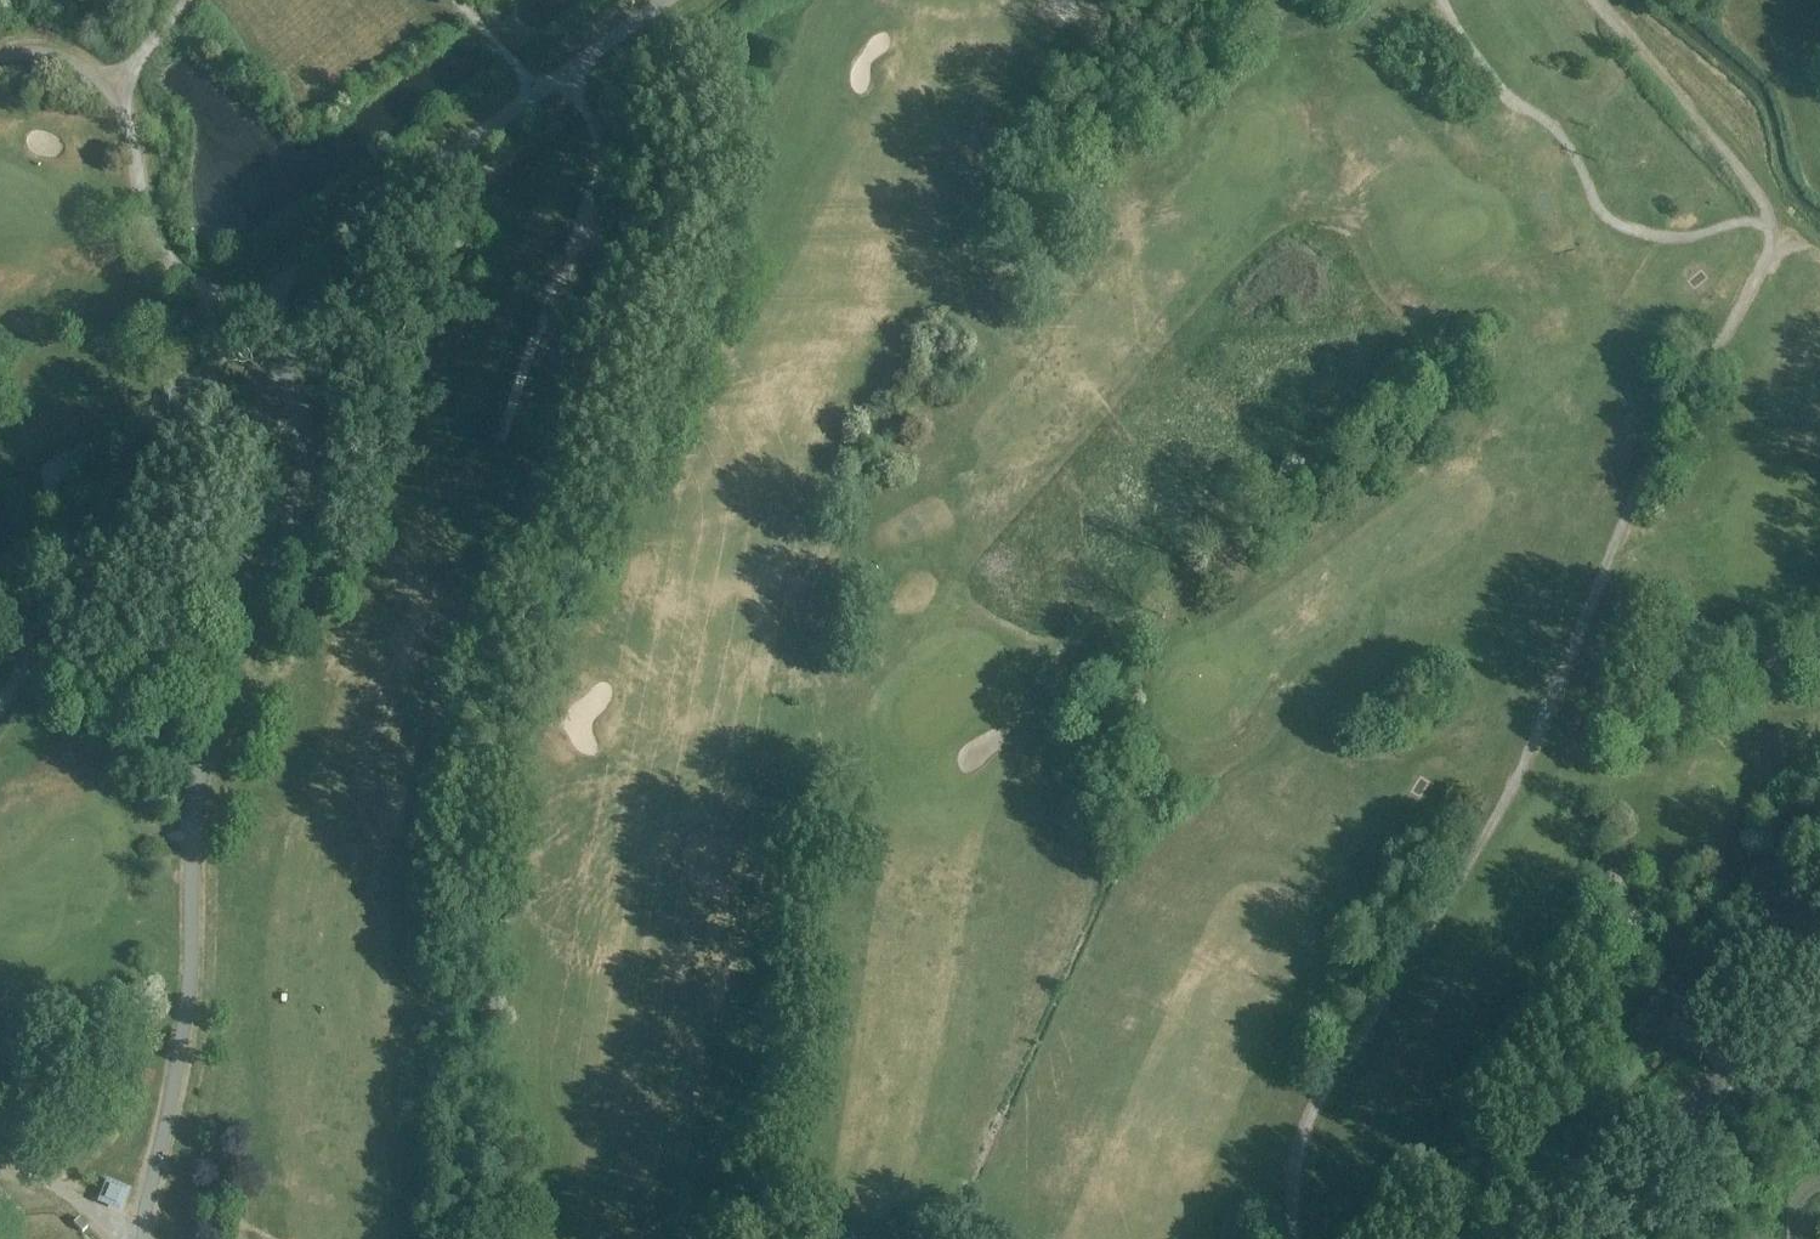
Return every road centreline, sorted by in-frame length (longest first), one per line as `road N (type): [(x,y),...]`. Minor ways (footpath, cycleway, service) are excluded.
road 1 (track): [(508,416),(597,166),(586,109),(563,74)]
road 2 (tertiary): [(1586,1238),(1736,1065),(1819,983)]
road 3 (track): [(1771,230),(1759,195),(1596,0)]
road 4 (track): [(0,1157),(72,1196),(120,1238)]
road 5 (track): [(458,0),(539,92)]
road 6 (track): [(108,90),(191,0)]

